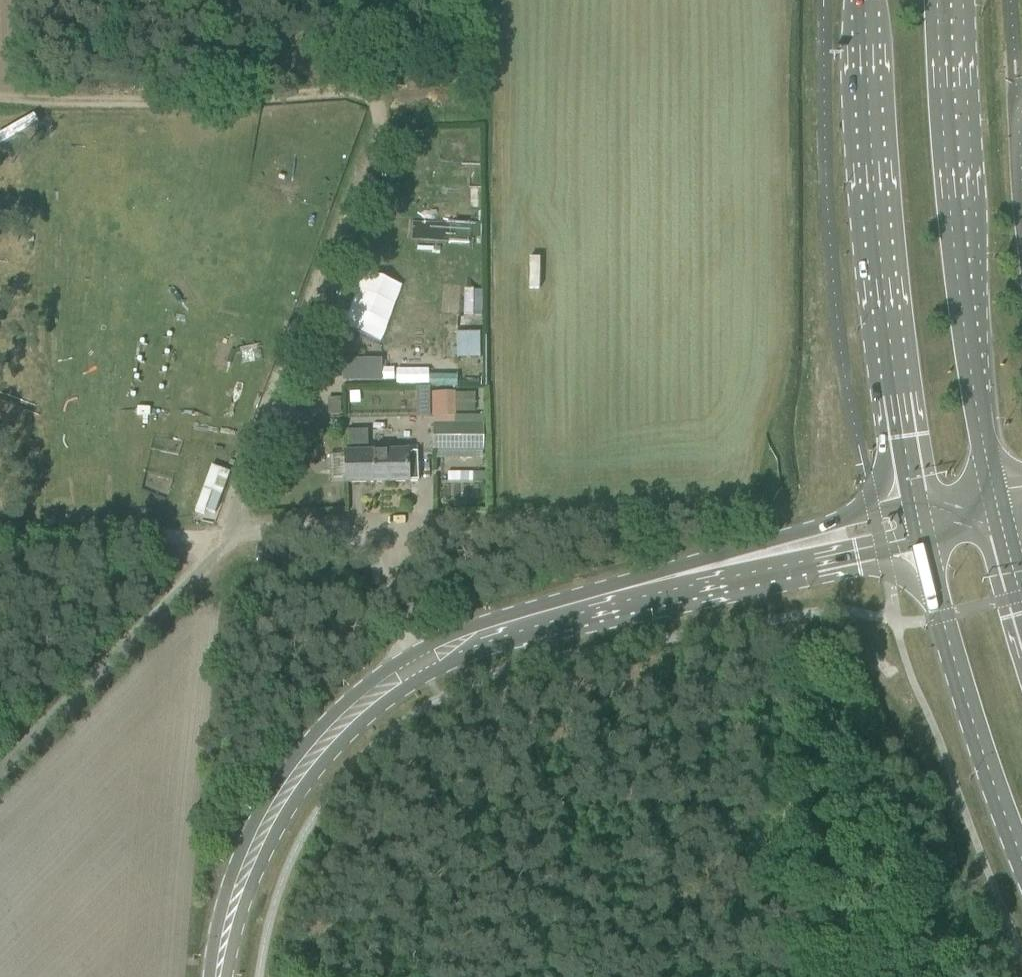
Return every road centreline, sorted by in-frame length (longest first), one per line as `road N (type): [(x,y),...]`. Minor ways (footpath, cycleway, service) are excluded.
road 1 (track): [(0,96),(406,90),(234,536)]
road 2 (unclassified): [(416,664),(361,543),(348,531),(234,536),(0,770)]
road 3 (primary): [(865,0),(883,288),(915,508)]
road 4 (primary): [(996,494),(975,366),(944,0)]
road 5 (primary): [(915,508),(536,607),(443,650)]
road 6 (primary): [(443,650),(923,547)]
road 7 (primary): [(220,976),(232,894),(269,818),(299,770),(416,664)]
road 8 (primary): [(923,547),(1021,867)]
road 9 (track): [(234,536),(0,541)]

